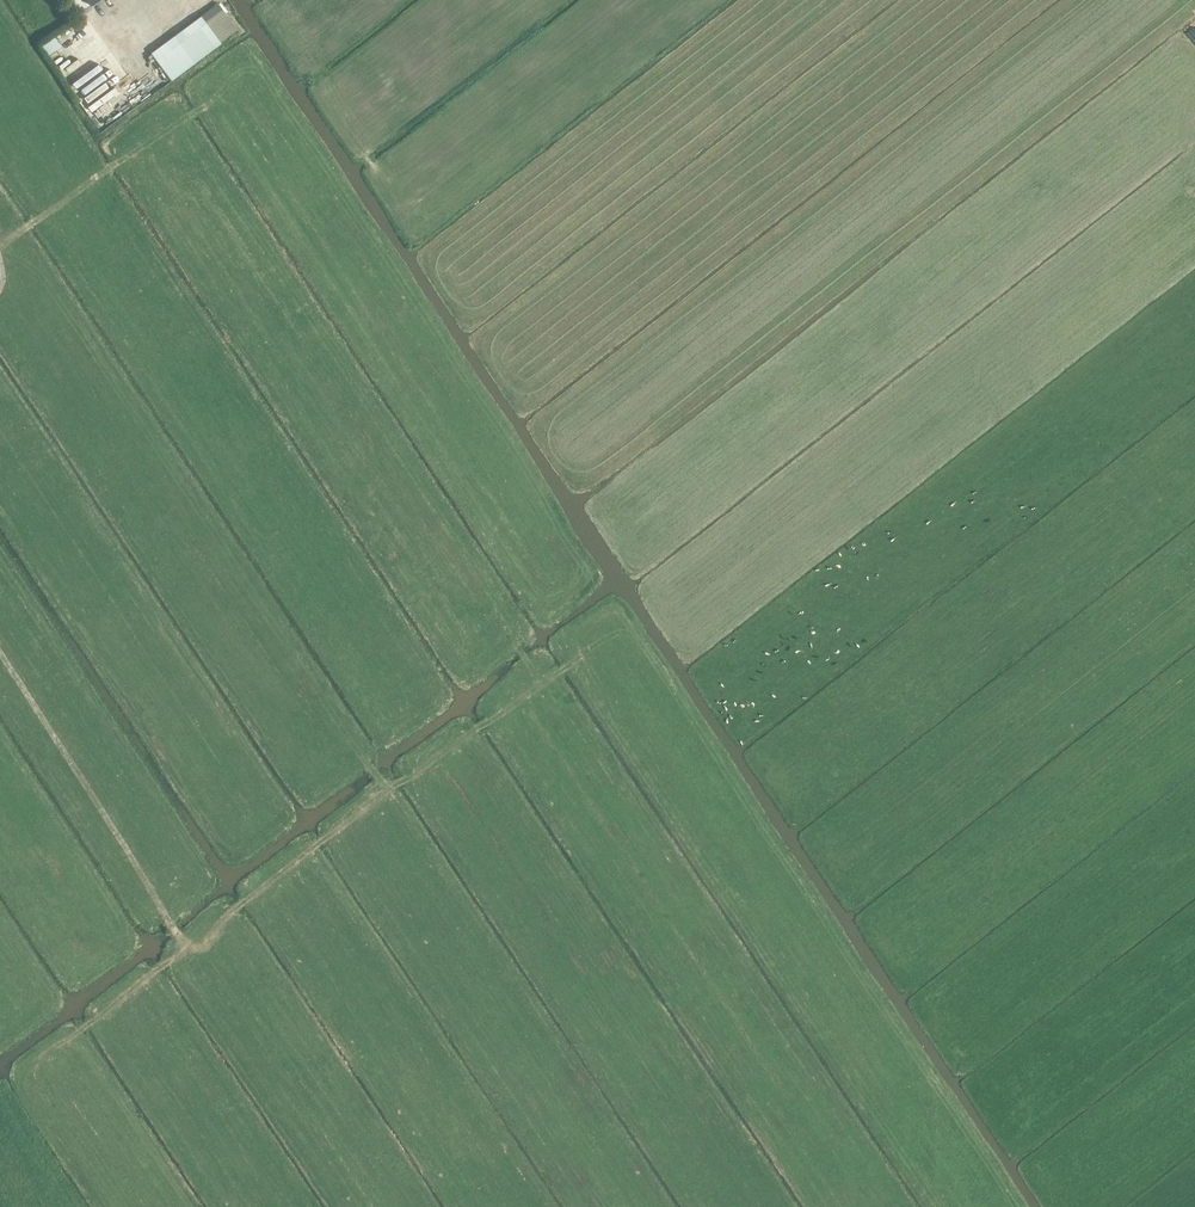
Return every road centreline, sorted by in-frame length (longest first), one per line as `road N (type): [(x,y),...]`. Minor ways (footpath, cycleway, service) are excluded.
road 1 (track): [(0,650),(188,942),(198,944),(578,659)]

